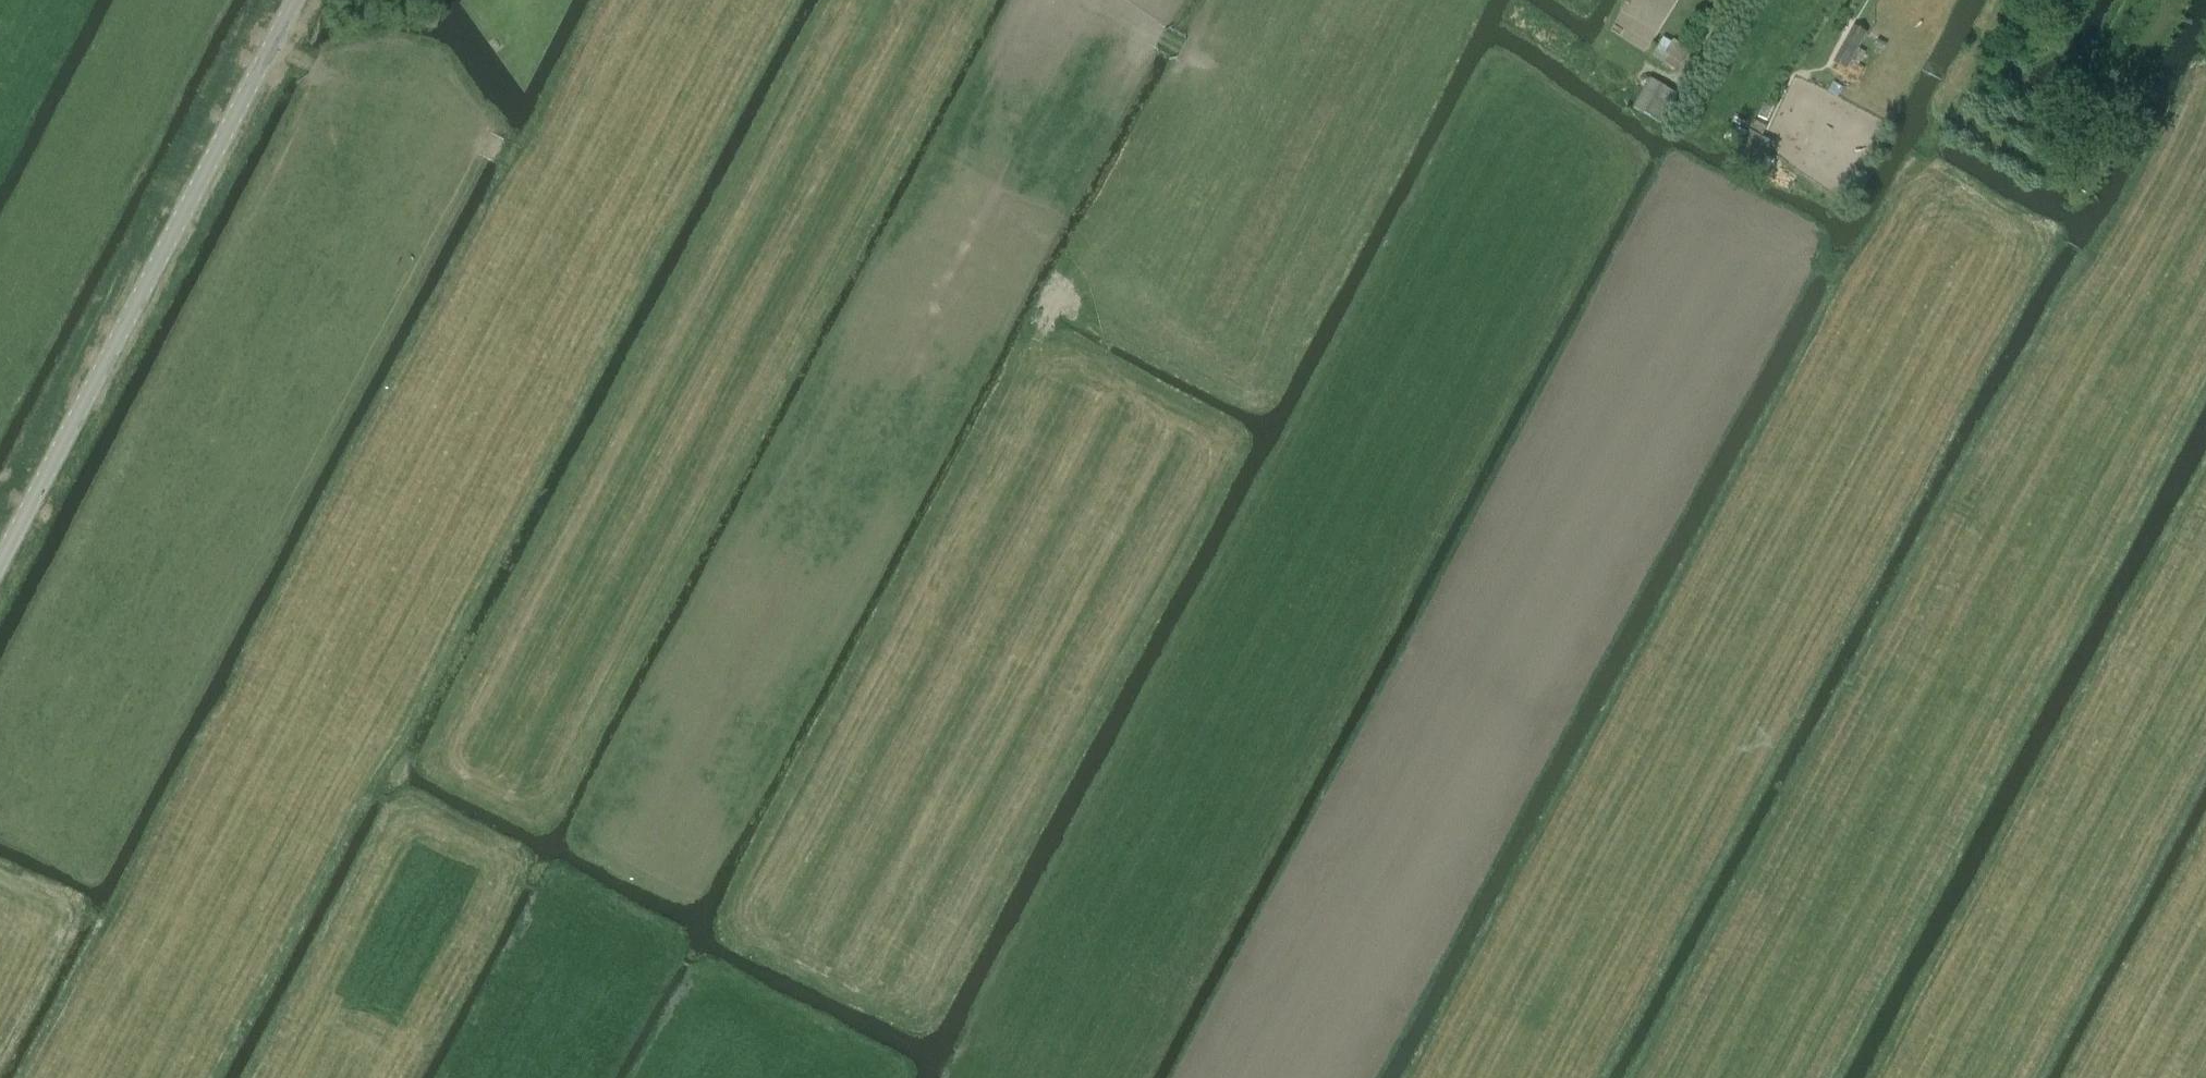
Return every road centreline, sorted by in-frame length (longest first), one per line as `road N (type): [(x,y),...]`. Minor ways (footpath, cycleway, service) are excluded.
road 1 (unclassified): [(0,557),(296,0)]
road 2 (track): [(1938,152),(2017,0)]

